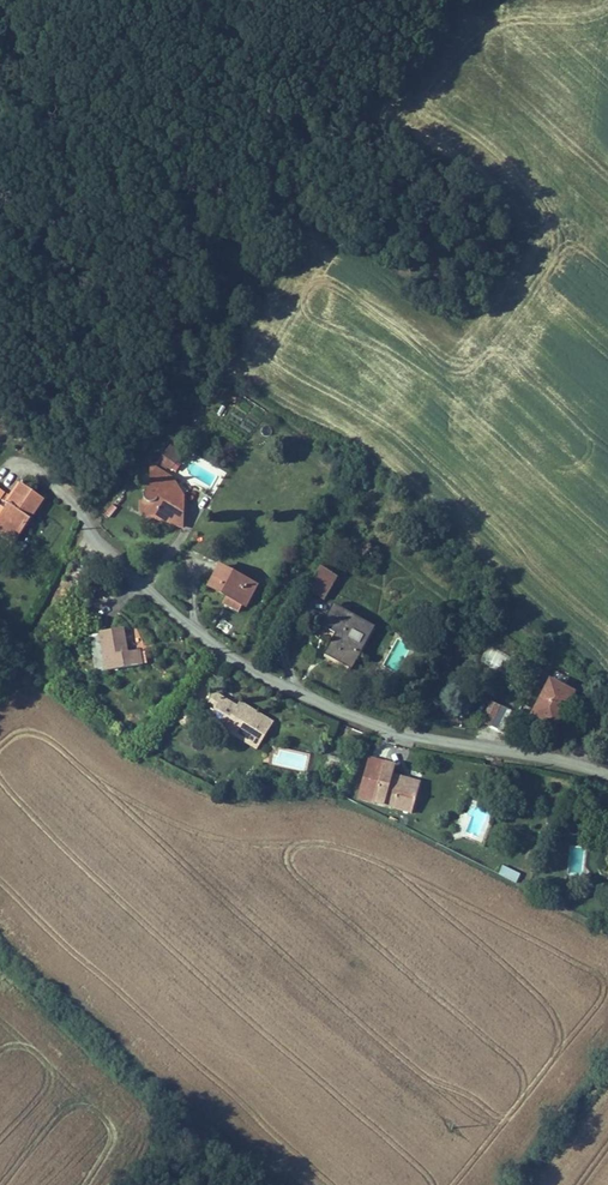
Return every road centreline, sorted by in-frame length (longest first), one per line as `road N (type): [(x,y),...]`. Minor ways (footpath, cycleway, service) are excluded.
road 1 (unclassified): [(84,522),(189,627),(288,689),(387,729),(607,776)]

